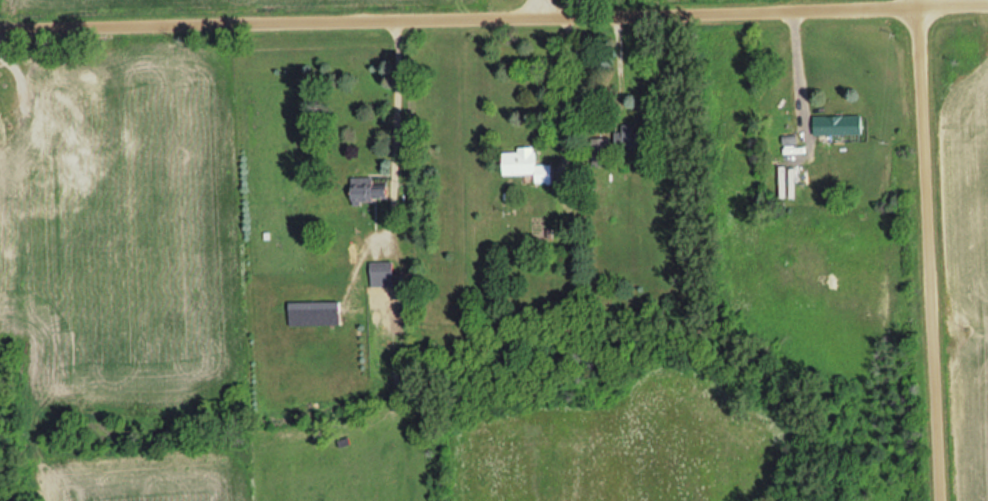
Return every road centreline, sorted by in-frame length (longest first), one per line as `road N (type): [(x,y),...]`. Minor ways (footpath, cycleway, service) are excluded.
road 1 (residential): [(0,26),(987,0)]
road 2 (residential): [(942,500),(919,0)]

